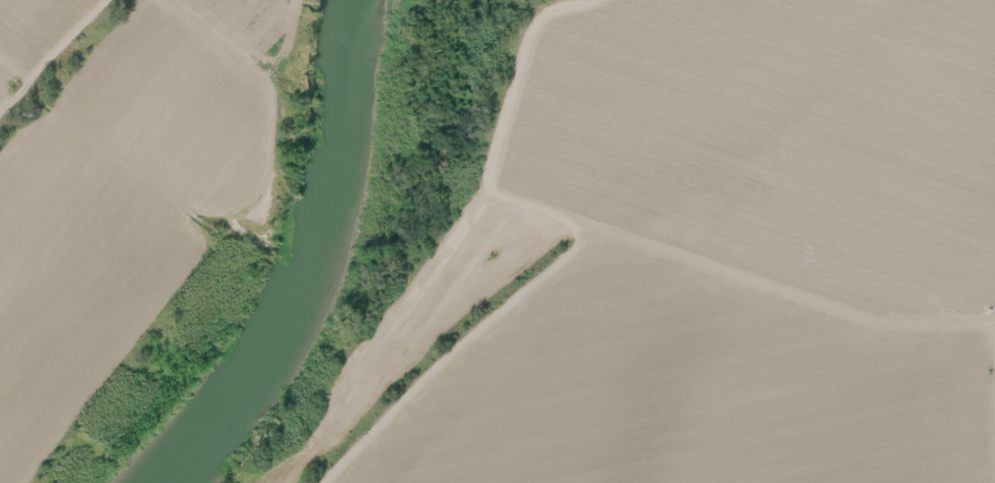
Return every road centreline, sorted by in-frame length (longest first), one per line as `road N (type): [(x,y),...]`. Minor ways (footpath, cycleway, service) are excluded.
road 1 (track): [(992,317),(962,325),(870,325),(586,239)]
road 2 (track): [(597,0),(532,15),(479,186),(491,200),(586,239)]
road 3 (track): [(321,482),(527,285),(586,239)]
road 4 (track): [(994,482),(994,315)]

